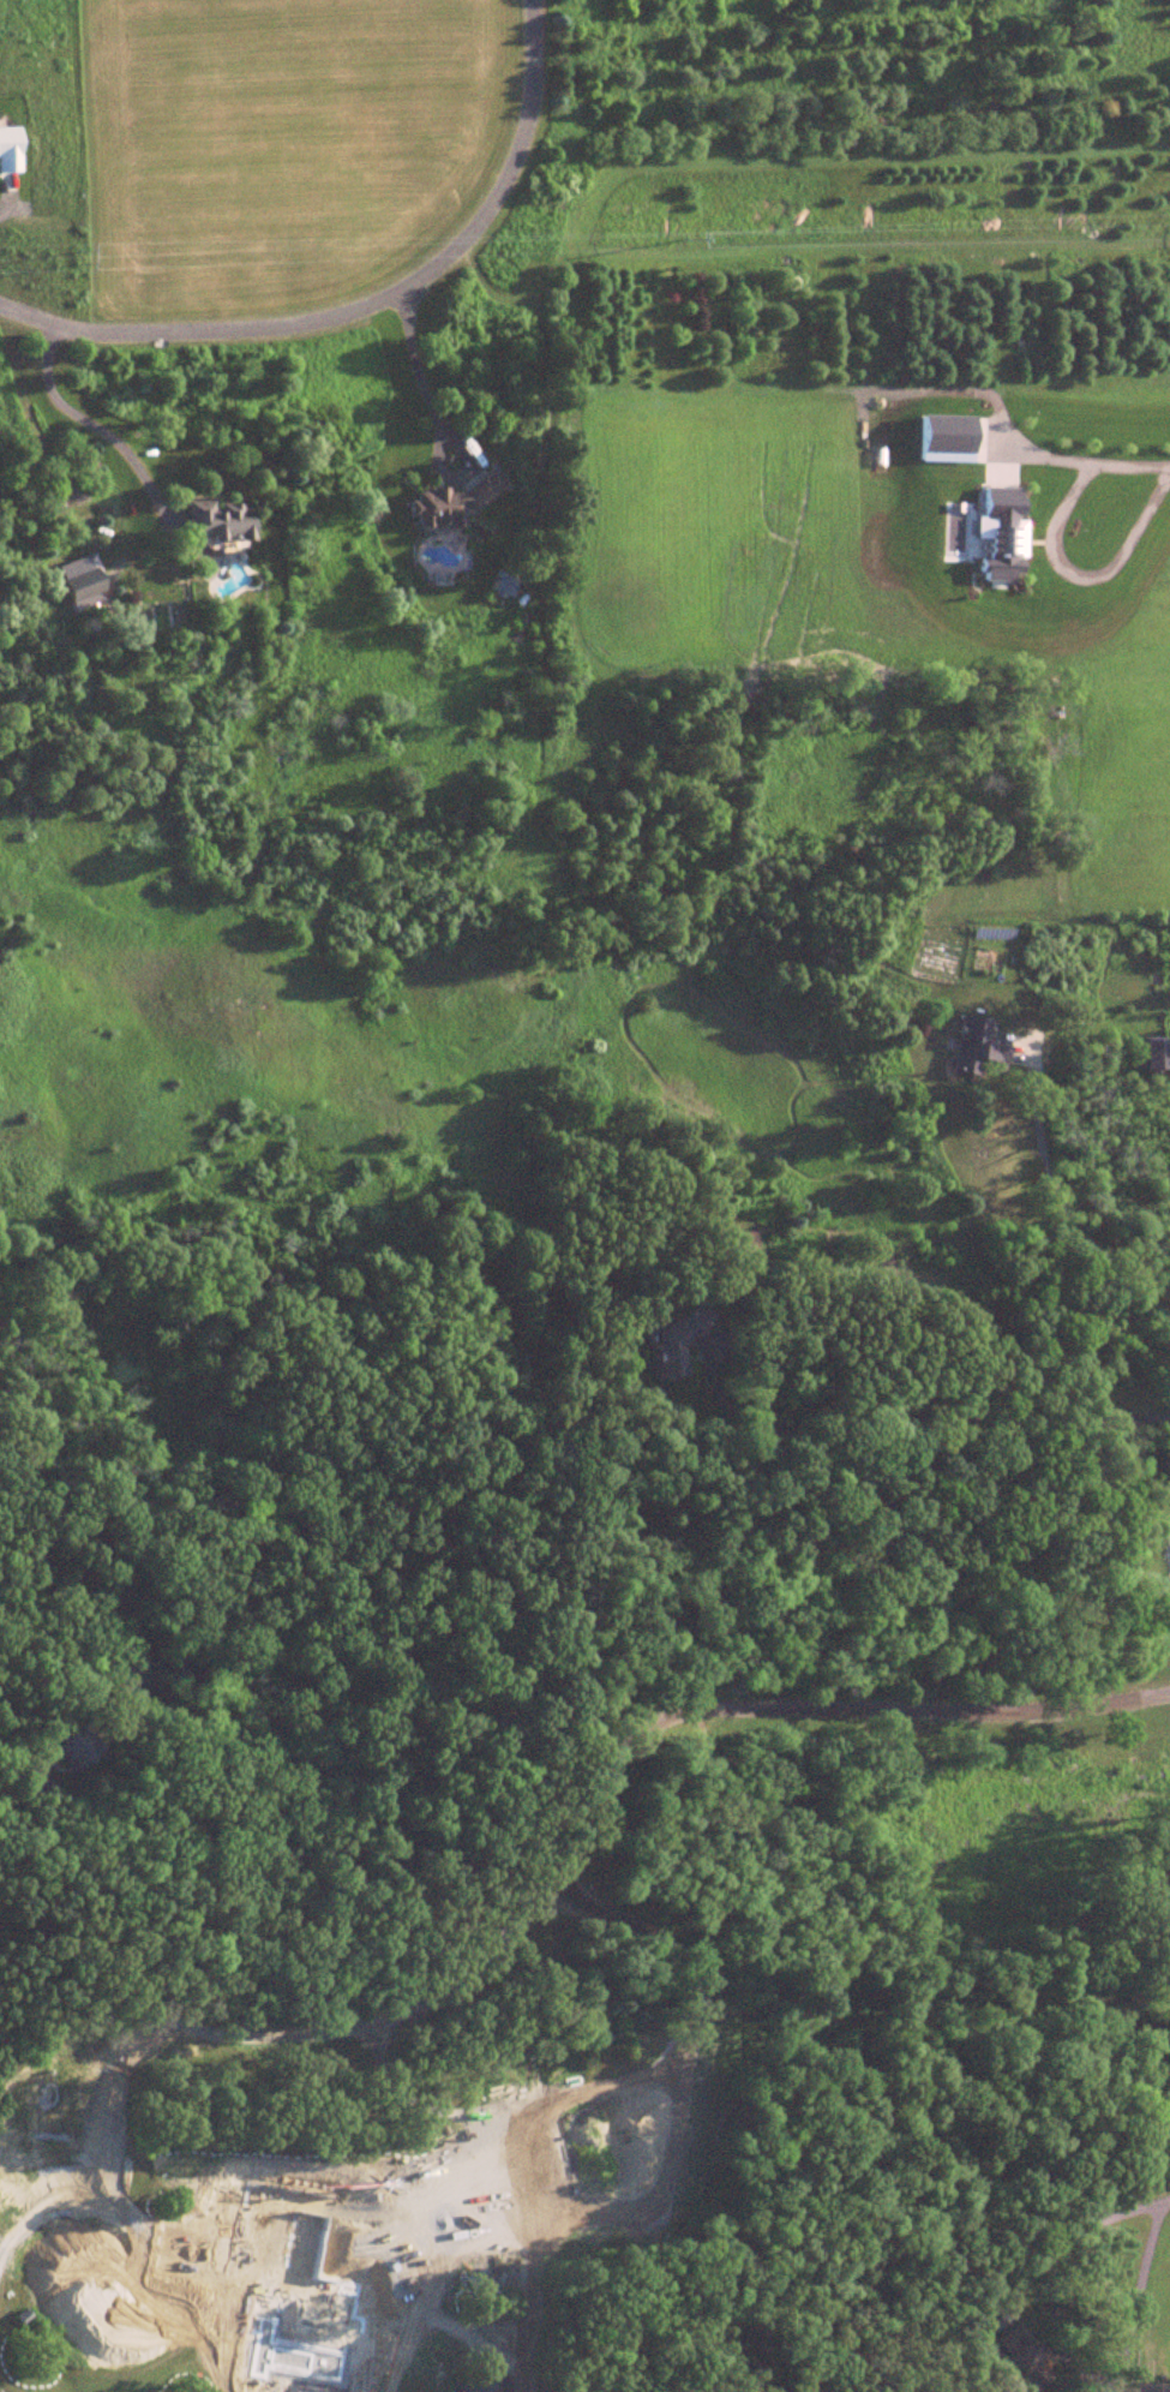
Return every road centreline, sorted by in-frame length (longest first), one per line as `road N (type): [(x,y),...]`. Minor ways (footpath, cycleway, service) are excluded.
road 1 (residential): [(531,0),(523,134),(492,199),(444,258),(394,294),(322,323),(229,333),(96,333),(0,306)]

